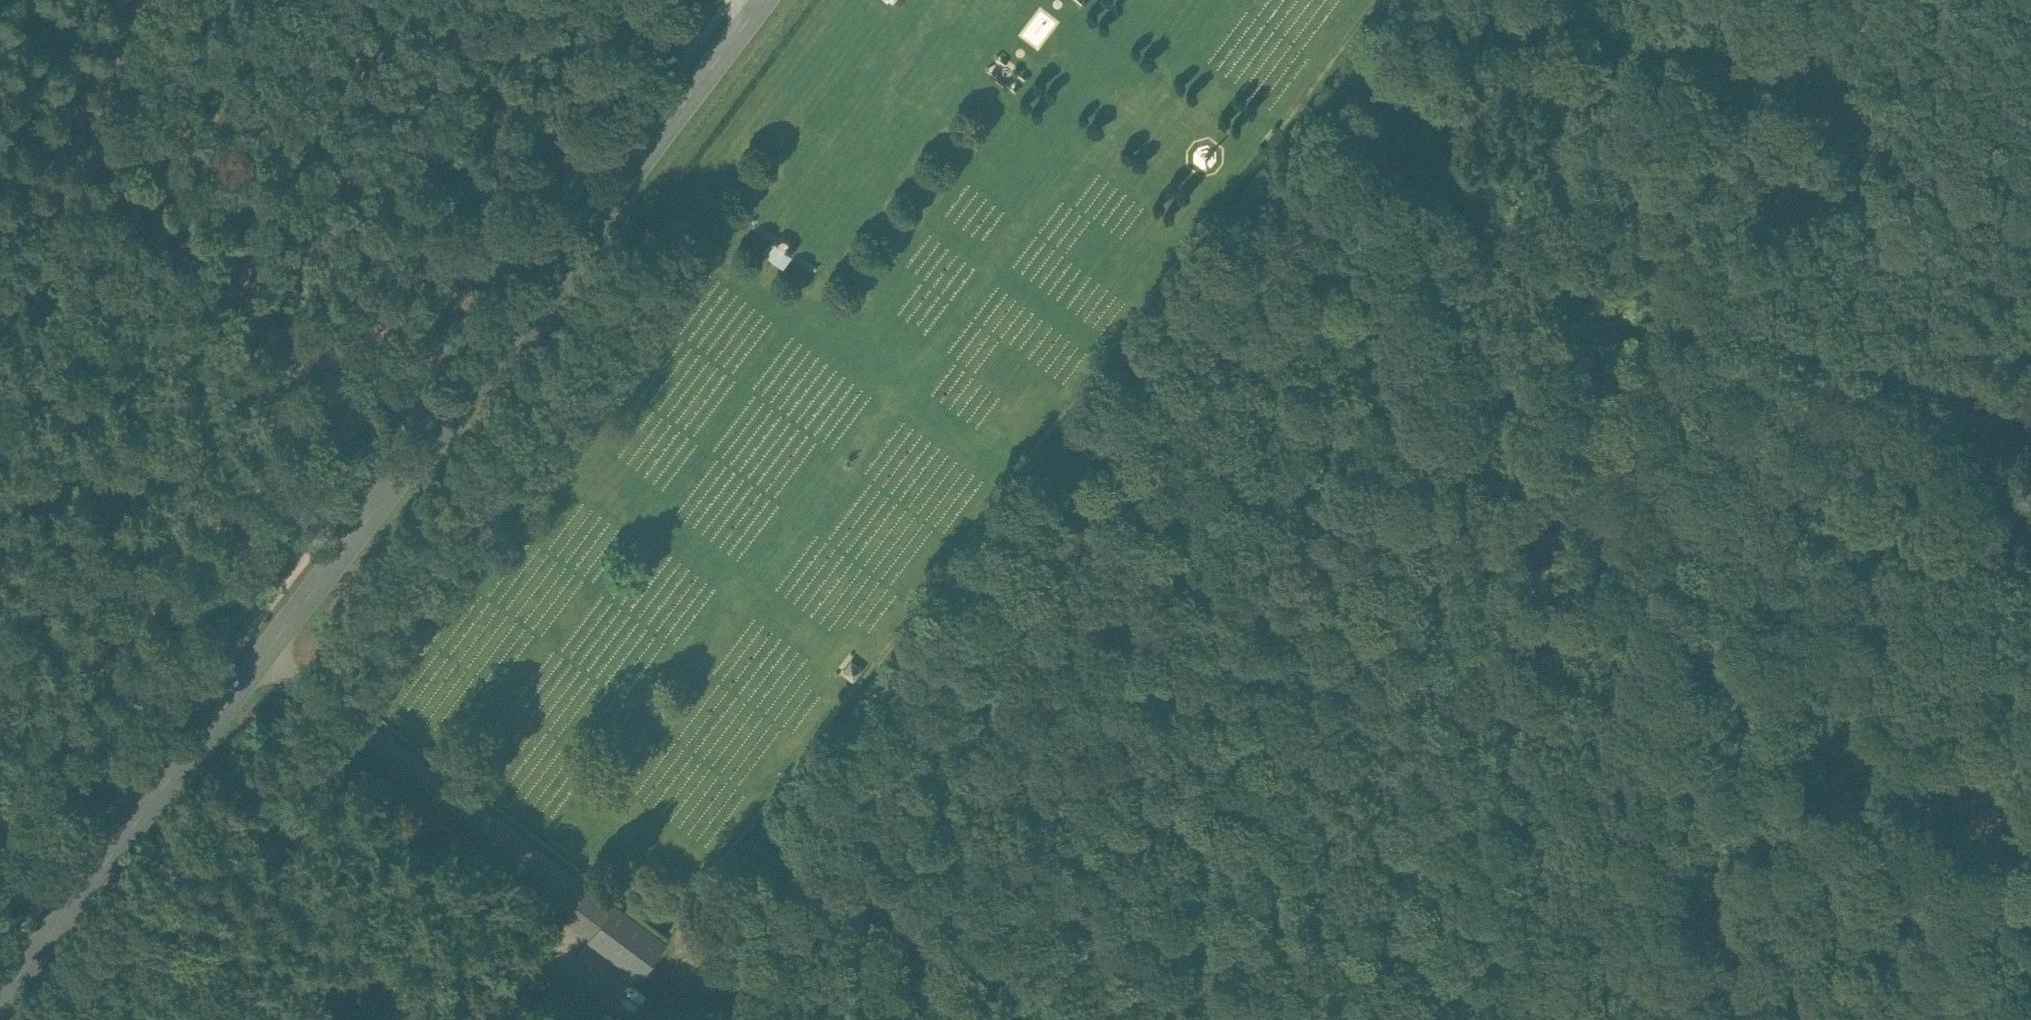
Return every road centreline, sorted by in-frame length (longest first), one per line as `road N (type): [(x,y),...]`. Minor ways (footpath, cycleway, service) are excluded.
road 1 (secondary): [(0,968),(767,0)]
road 2 (track): [(1840,0),(1724,234),(1398,1019)]
road 3 (track): [(1724,234),(2018,382)]
road 4 (track): [(96,0),(0,243)]

